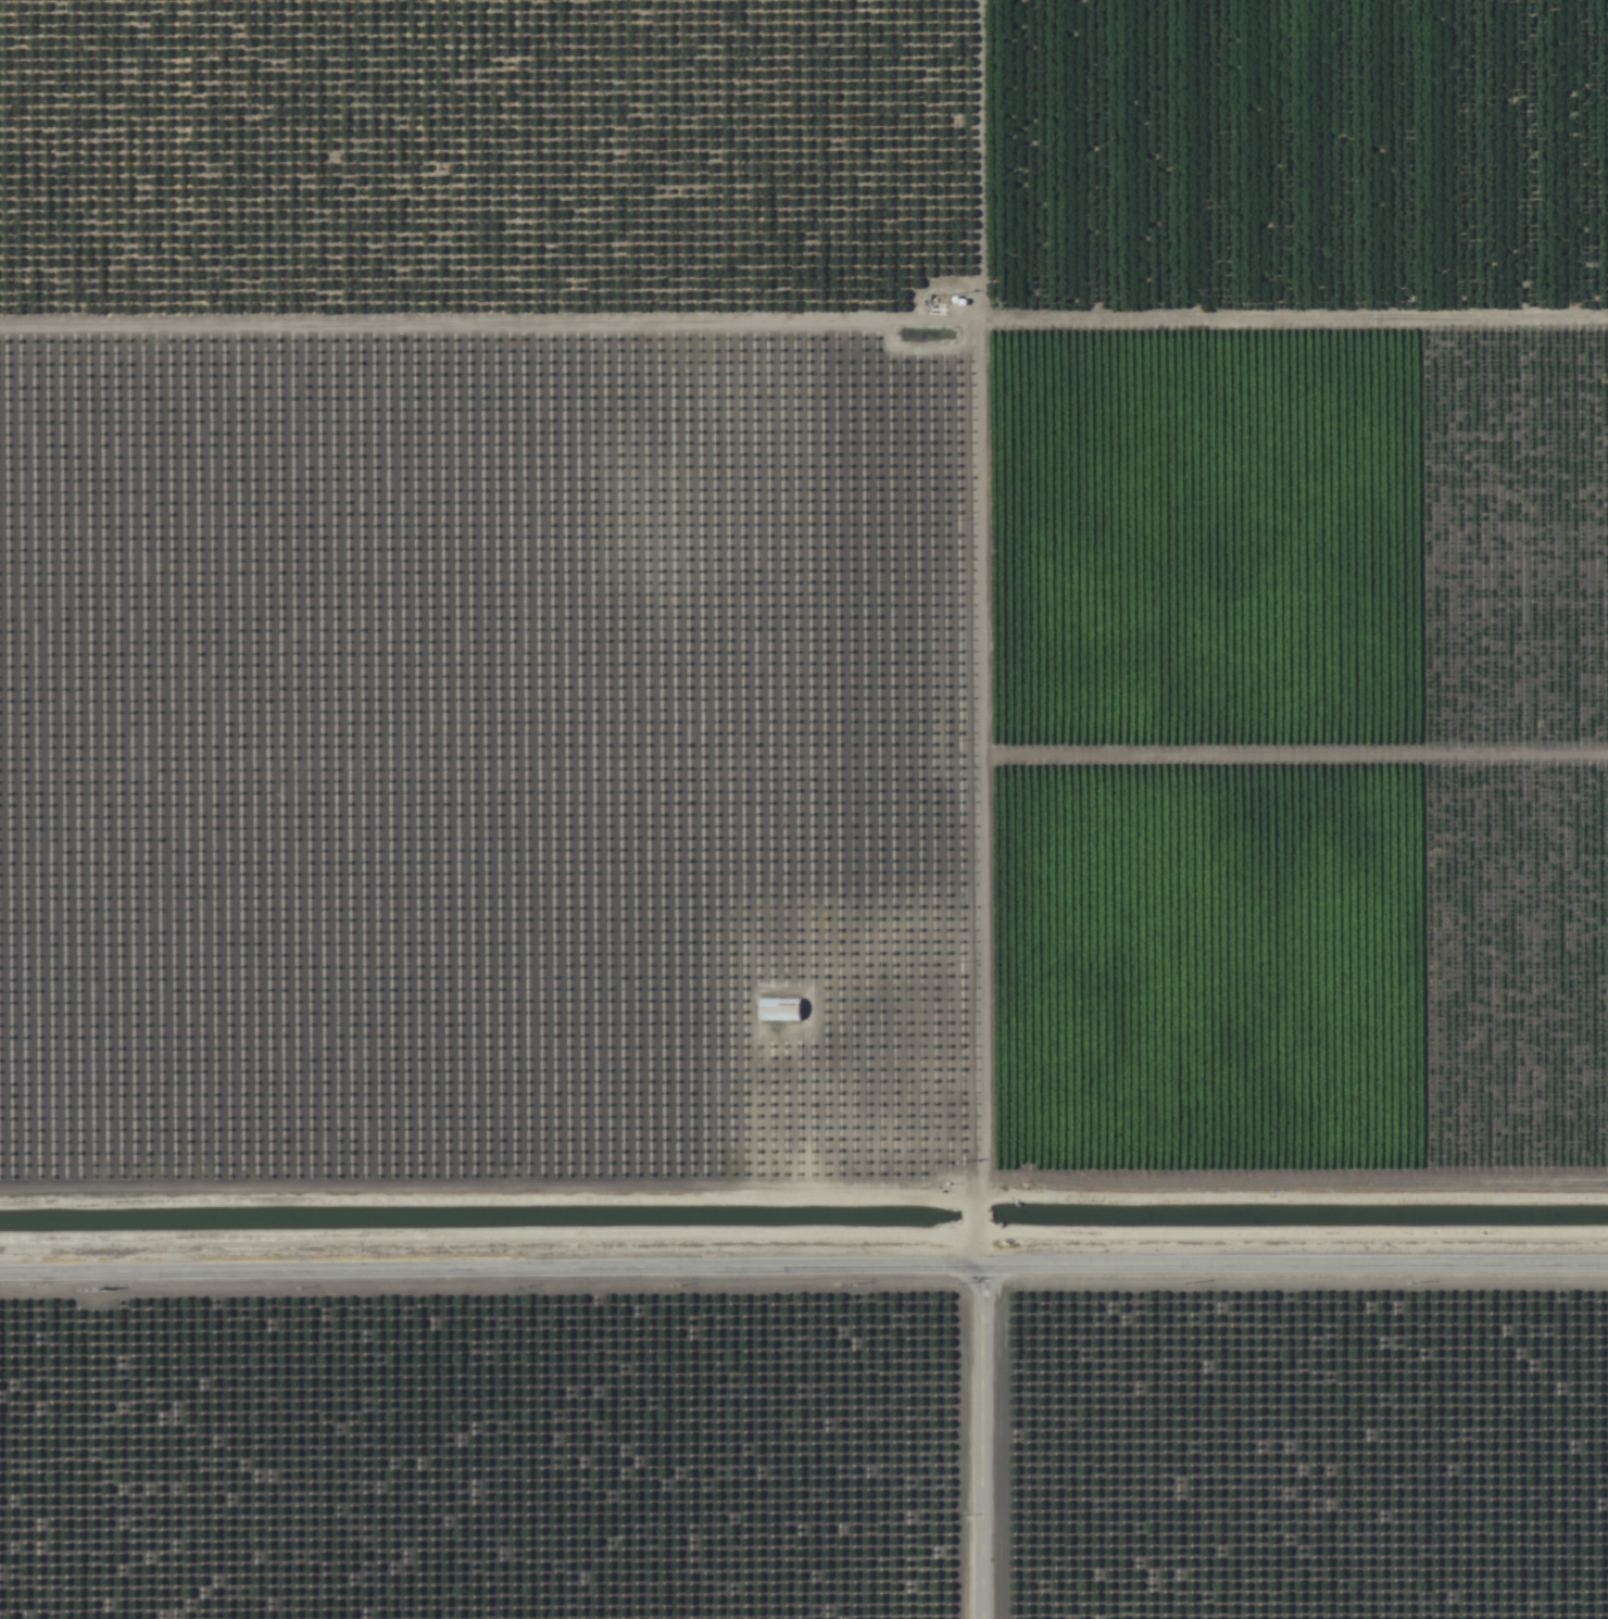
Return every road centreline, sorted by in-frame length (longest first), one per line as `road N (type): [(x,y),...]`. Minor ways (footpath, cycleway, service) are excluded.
road 1 (tertiary): [(1607,1259),(978,1256),(0,1267)]
road 2 (residential): [(979,1618),(978,1256)]

